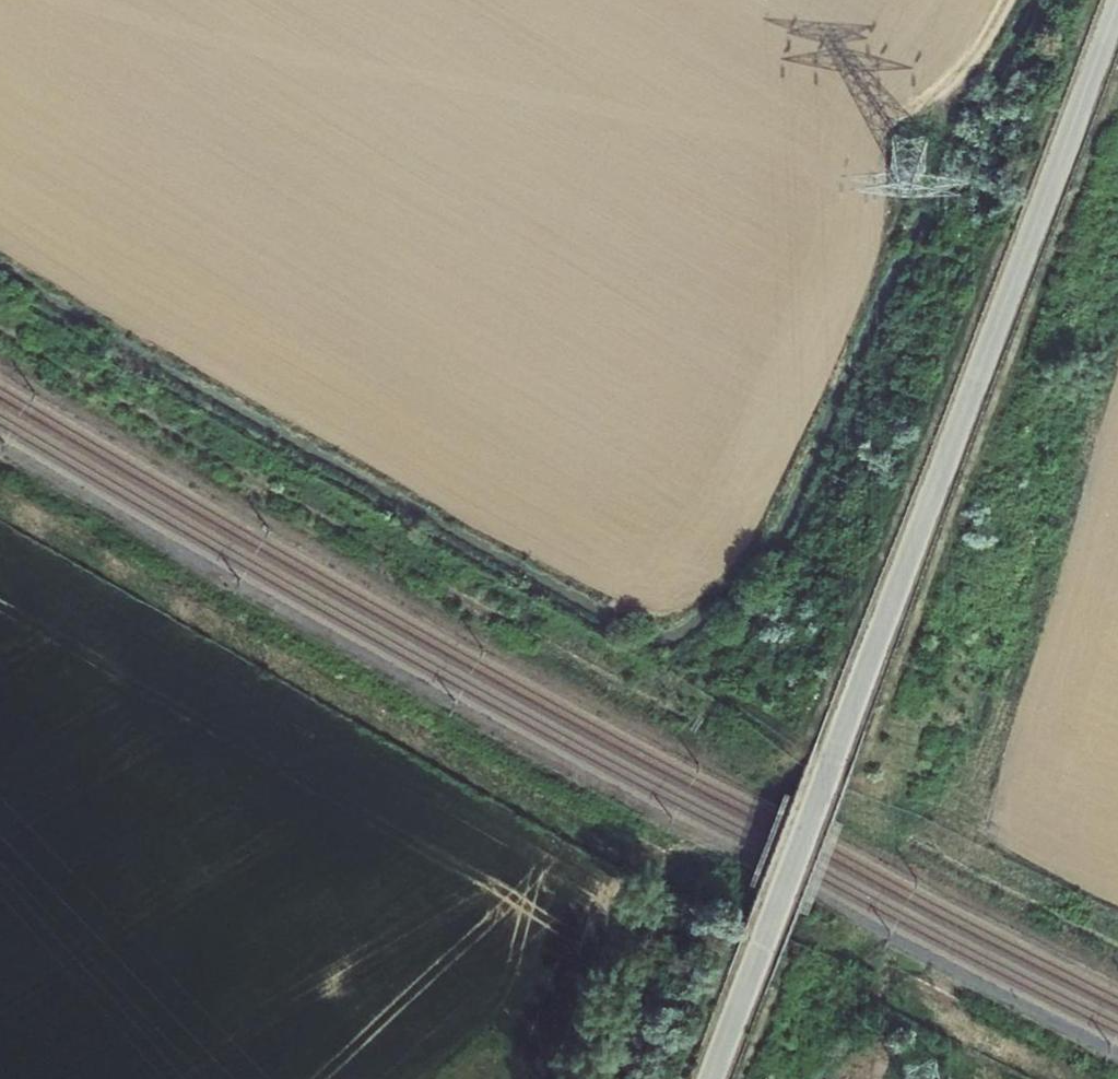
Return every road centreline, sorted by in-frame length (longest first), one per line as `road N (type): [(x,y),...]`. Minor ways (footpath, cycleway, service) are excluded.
road 1 (unclassified): [(1117,0),(816,799)]
road 2 (unclassified): [(762,944),(816,799)]
road 3 (unclassified): [(762,944),(710,1078)]

